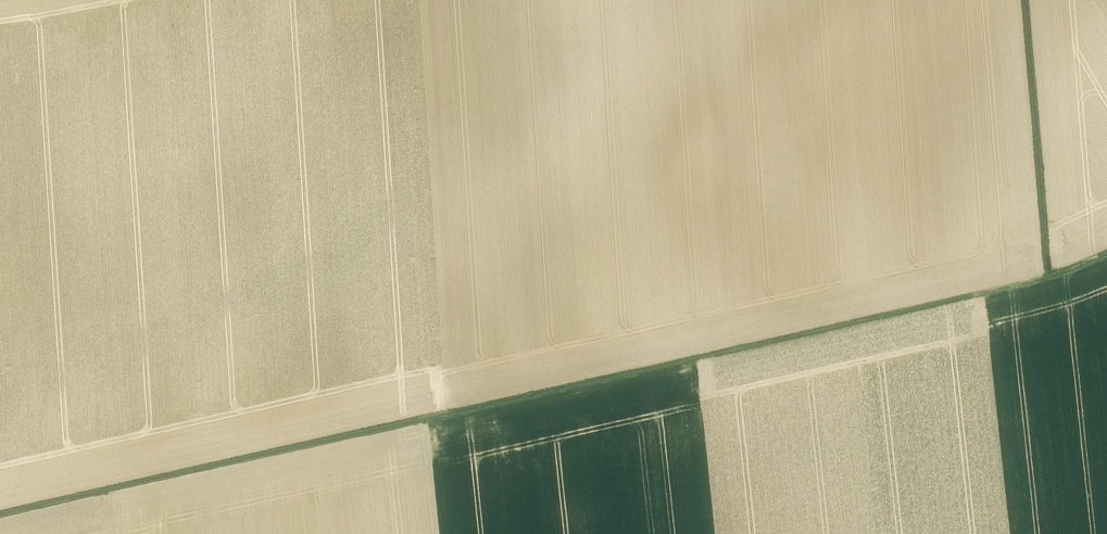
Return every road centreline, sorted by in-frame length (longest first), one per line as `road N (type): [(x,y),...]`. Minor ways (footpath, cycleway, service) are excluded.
road 1 (track): [(0,516),(1035,281),(1106,254)]
road 2 (track): [(1026,0),(1051,277)]

